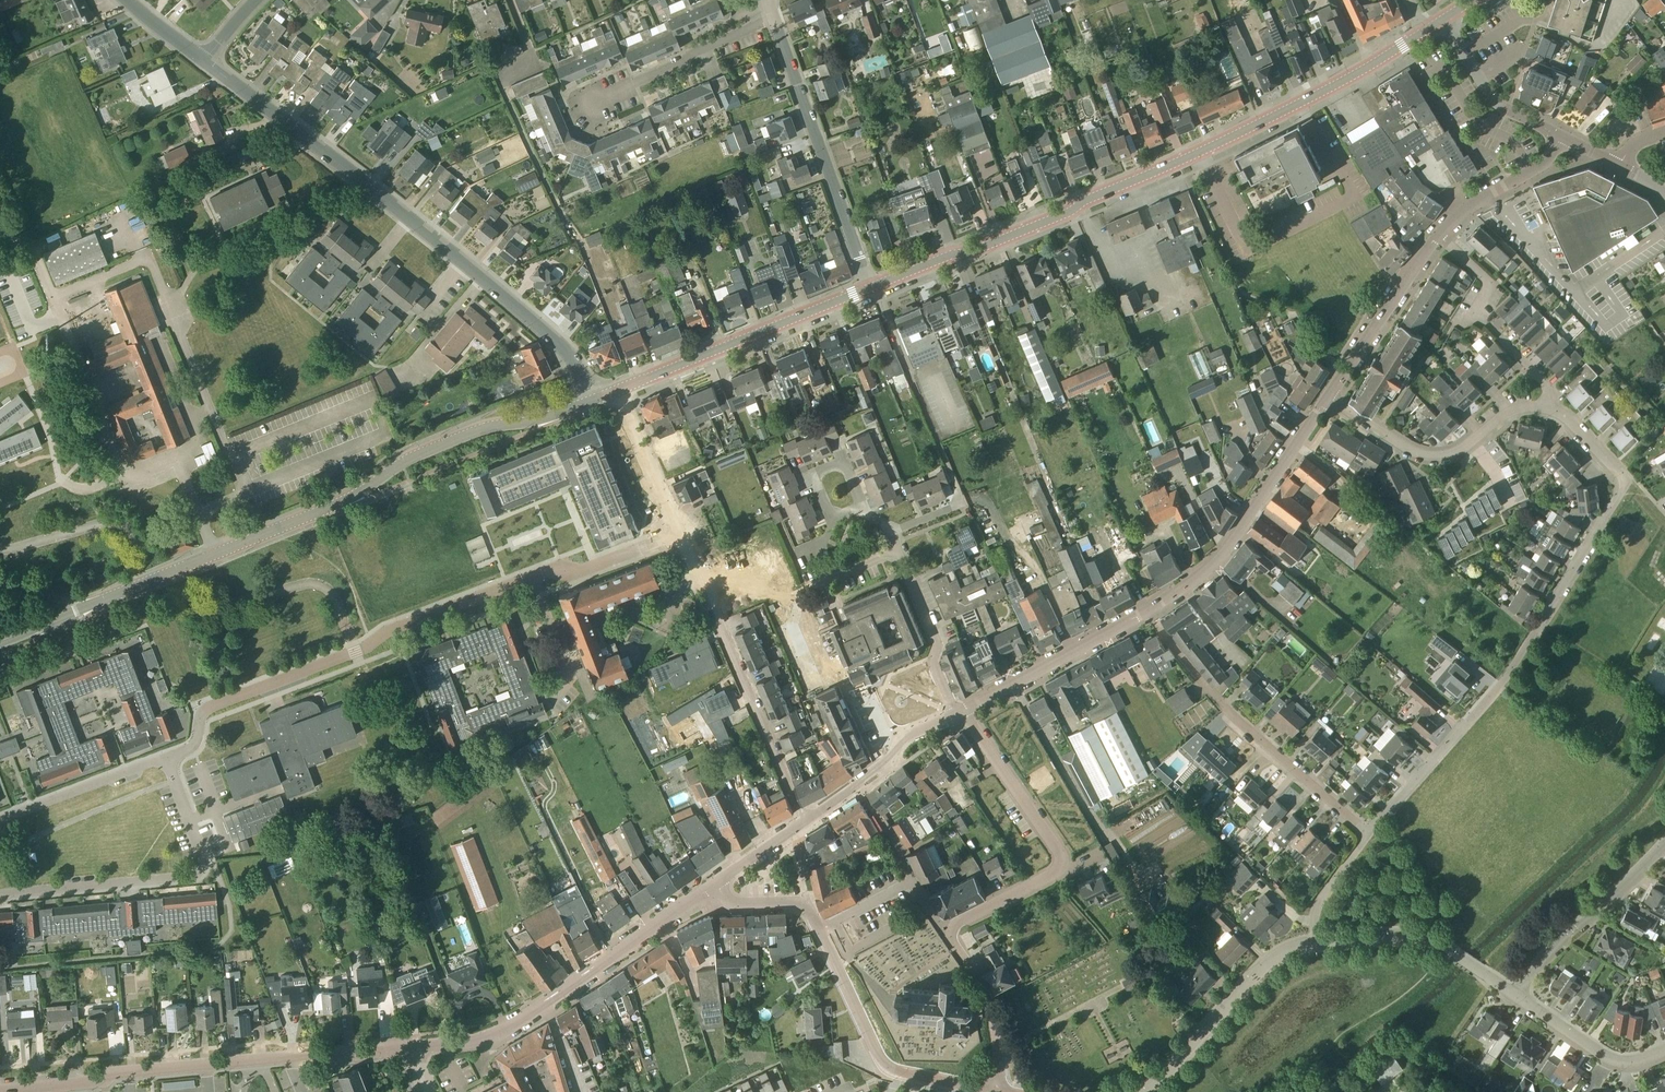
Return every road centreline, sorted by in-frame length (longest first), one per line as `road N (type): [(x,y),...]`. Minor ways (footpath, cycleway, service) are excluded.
road 1 (secondary): [(0,641),(353,496),(404,461),(487,427),(539,421),(590,401)]
road 2 (secondary): [(873,286),(1062,216),(1348,78),(1425,32)]
road 3 (residential): [(1370,835),(1519,662),(1625,486),(1562,416),(1543,408)]
road 4 (residential): [(590,401),(570,355),(211,60)]
road 5 (residential): [(188,750),(199,744),(204,704),(531,578)]
road 6 (residential): [(415,1049),(503,1033),(715,884)]
road 7 (residential): [(804,821),(672,520)]
road 8 (residential): [(943,931),(1052,876),(1062,856),(960,713)]
road 9 (residential): [(1149,610),(1194,675),(1370,835)]
road 10 (residential): [(873,286),(775,15)]
road 11 (residential): [(0,682),(147,626),(188,750)]
road 12 (residential): [(1149,610),(1215,562),(1330,398)]
road 13 (secondary): [(617,391),(873,286)]
road 14 (residential): [(994,1090),(885,1066),(818,929)]
road 15 (residential): [(0,895),(192,877),(206,860),(190,821)]
road 16 (residential): [(1543,408),(1522,407),(1451,455),(1429,456),(1330,398)]
road 17 (residential): [(1144,1091),(1261,968),(1315,941)]
road 18 (residential): [(1543,408),(1548,388),(1475,311),(1488,283),(1438,234)]
road 19 (residential): [(1519,998),(1429,938),(1315,941)]
road 20 (residential): [(960,713),(1149,610)]
road 21 (residential): [(1519,998),(1553,952),(1664,845)]
road 22 (residential): [(585,104),(775,15)]
road 23 (residential): [(0,1088),(206,1066)]
road 24 (residential): [(819,687),(793,626),(808,586),(896,549)]
road 25 (residential): [(1330,398),(1438,234)]
road 26 (residential): [(804,821),(890,758),(900,740),(960,713)]
road 27 (residential): [(0,820),(165,758)]
road 28 (residential): [(960,713),(896,549)]
road 29 (residential): [(1562,138),(1501,109),(1445,18)]
road 30 (residential): [(994,1090),(994,1019),(943,931)]
road 31 (residential): [(1664,1050),(1627,1064),(1611,1059),(1519,998)]
road 32 (residential): [(1438,234),(1553,155),(1562,138)]
road 33 (residential): [(531,578),(672,520)]
road 34 (residential): [(672,520),(617,391)]
road 35 (residential): [(578,700),(531,578)]
road 36 (residential): [(818,929),(807,906),(730,902),(715,884)]
road 37 (residential): [(831,519),(815,475),(829,467),(845,465),(862,507)]
road 38 (residential): [(292,1059),(415,1049)]
road 39 (residential): [(1315,941),(1323,894),(1370,835)]

